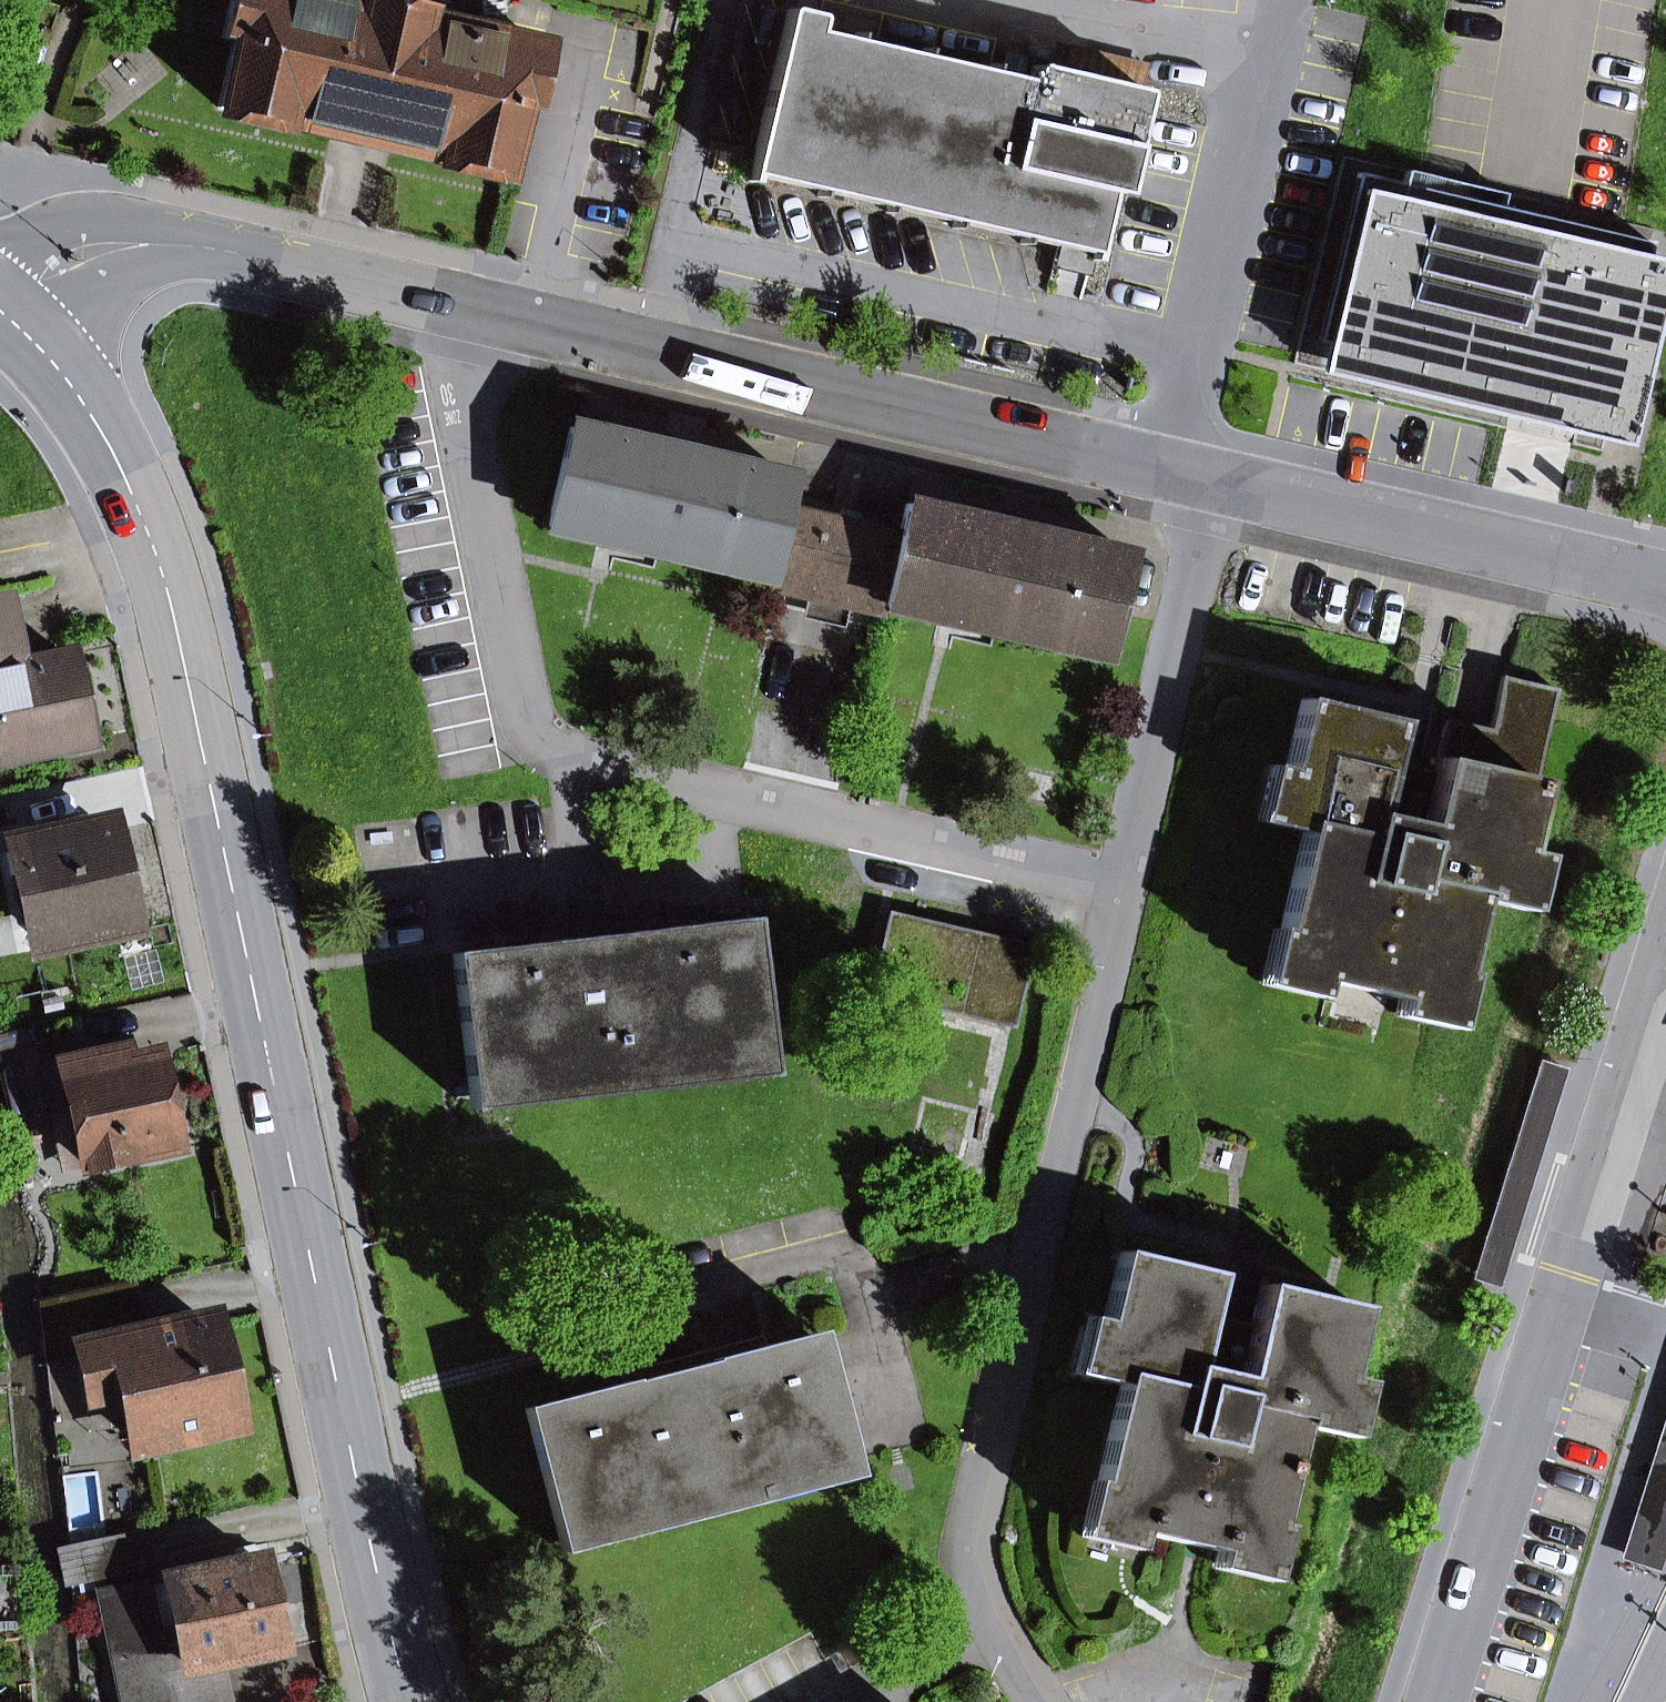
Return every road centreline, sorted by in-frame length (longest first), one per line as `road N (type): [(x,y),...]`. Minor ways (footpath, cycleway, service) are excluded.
road 1 (primary): [(410,1701),(171,604),(124,476),(95,422),(50,361),(0,314)]
road 2 (residential): [(457,302),(524,711),(552,751),(599,770),(1124,888)]
road 3 (residential): [(1124,888),(976,1526),(987,1605),(1043,1701)]
road 4 (residential): [(1665,970),(1438,1701)]
road 5 (residential): [(1174,468),(457,302)]
road 6 (unclassified): [(1282,0),(1174,468)]
road 7 (residential): [(457,302),(214,248),(151,245),(84,254),(0,304)]
road 8 (residential): [(1665,587),(1218,478)]
road 9 (residential): [(1218,478),(1124,888)]

